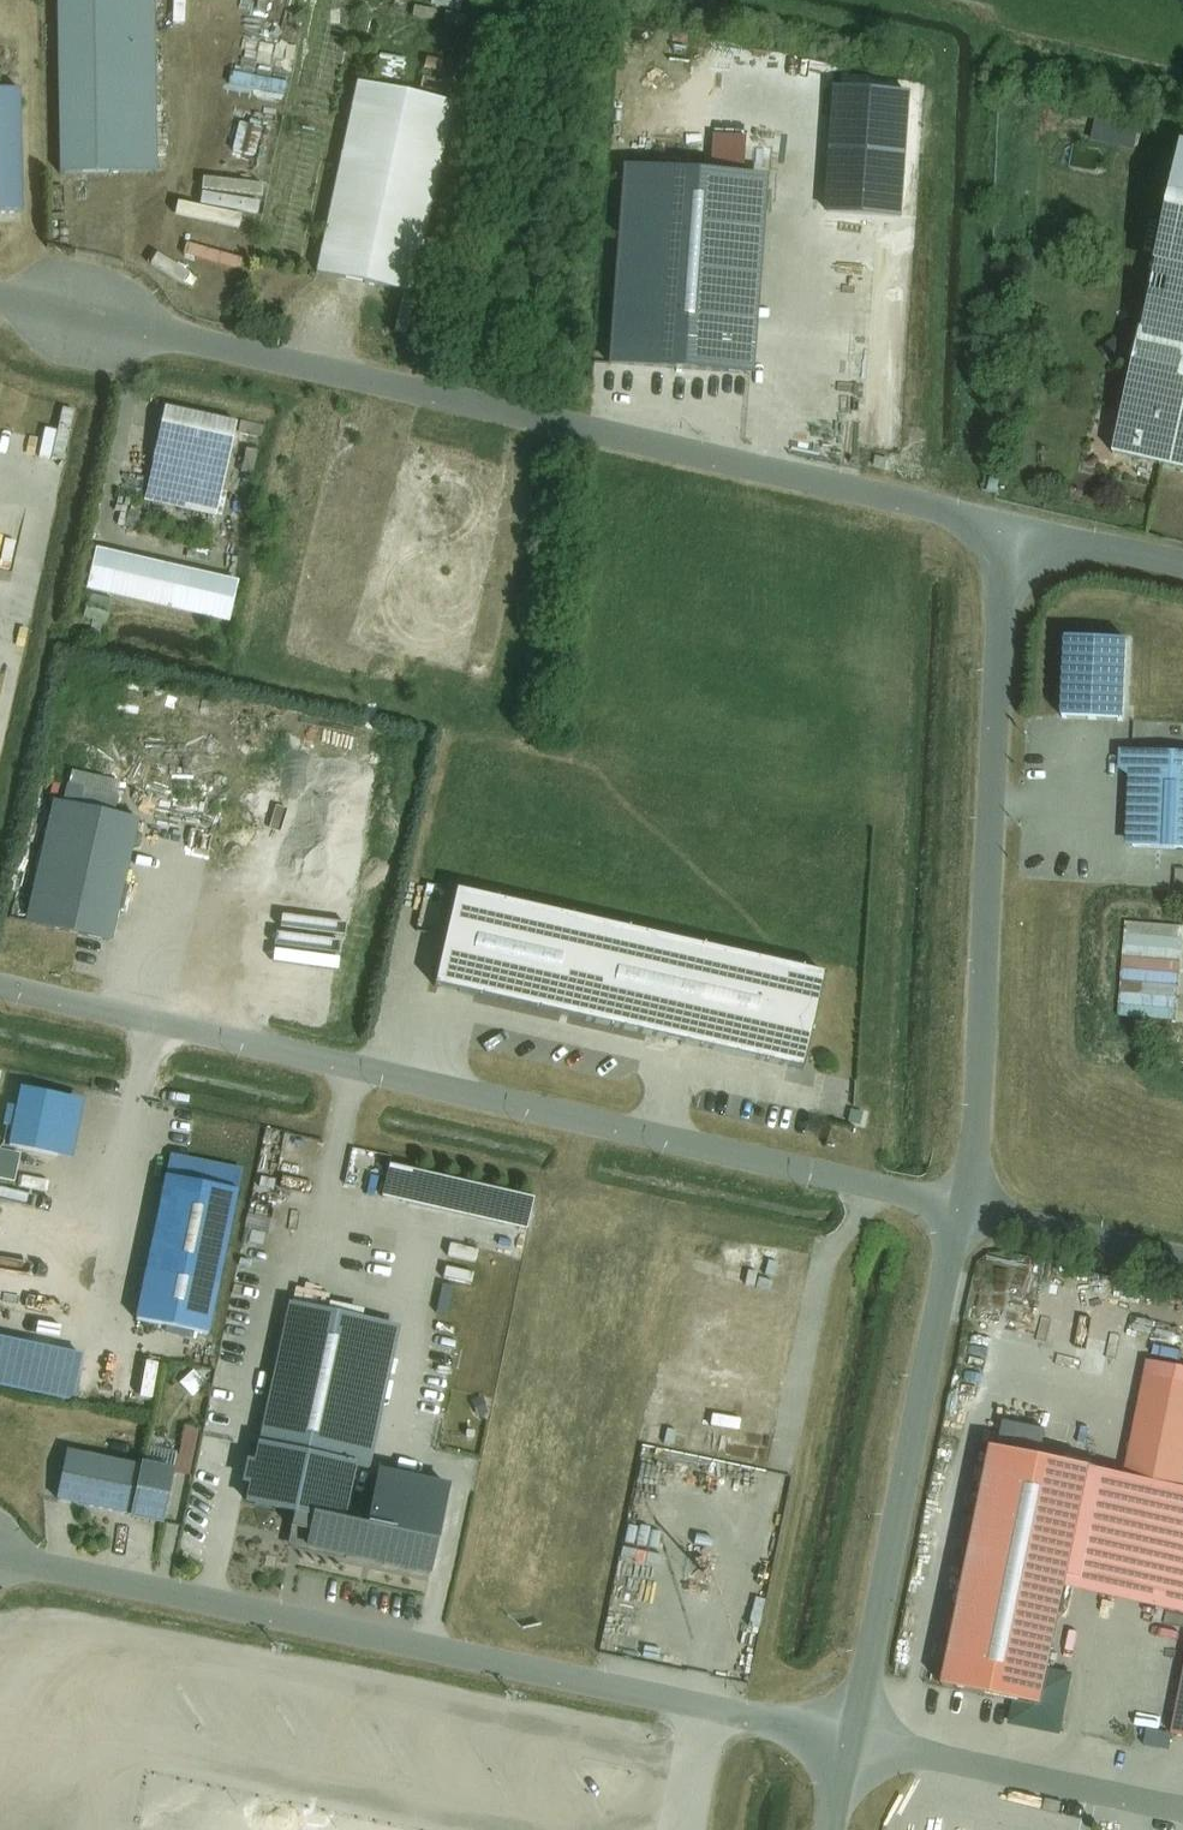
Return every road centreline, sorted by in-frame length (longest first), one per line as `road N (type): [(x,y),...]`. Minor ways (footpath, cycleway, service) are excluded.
road 1 (residential): [(1010,529),(0,298)]
road 2 (residential): [(0,985),(962,1209)]
road 3 (residential): [(0,1558),(851,1743)]
road 4 (residential): [(962,1209),(975,1145),(1010,529)]
road 5 (residential): [(851,1743),(962,1209)]
road 6 (residential): [(851,1743),(1182,1813)]
road 7 (residential): [(962,1209),(1182,1258)]
road 8 (residential): [(1182,568),(1010,529)]

